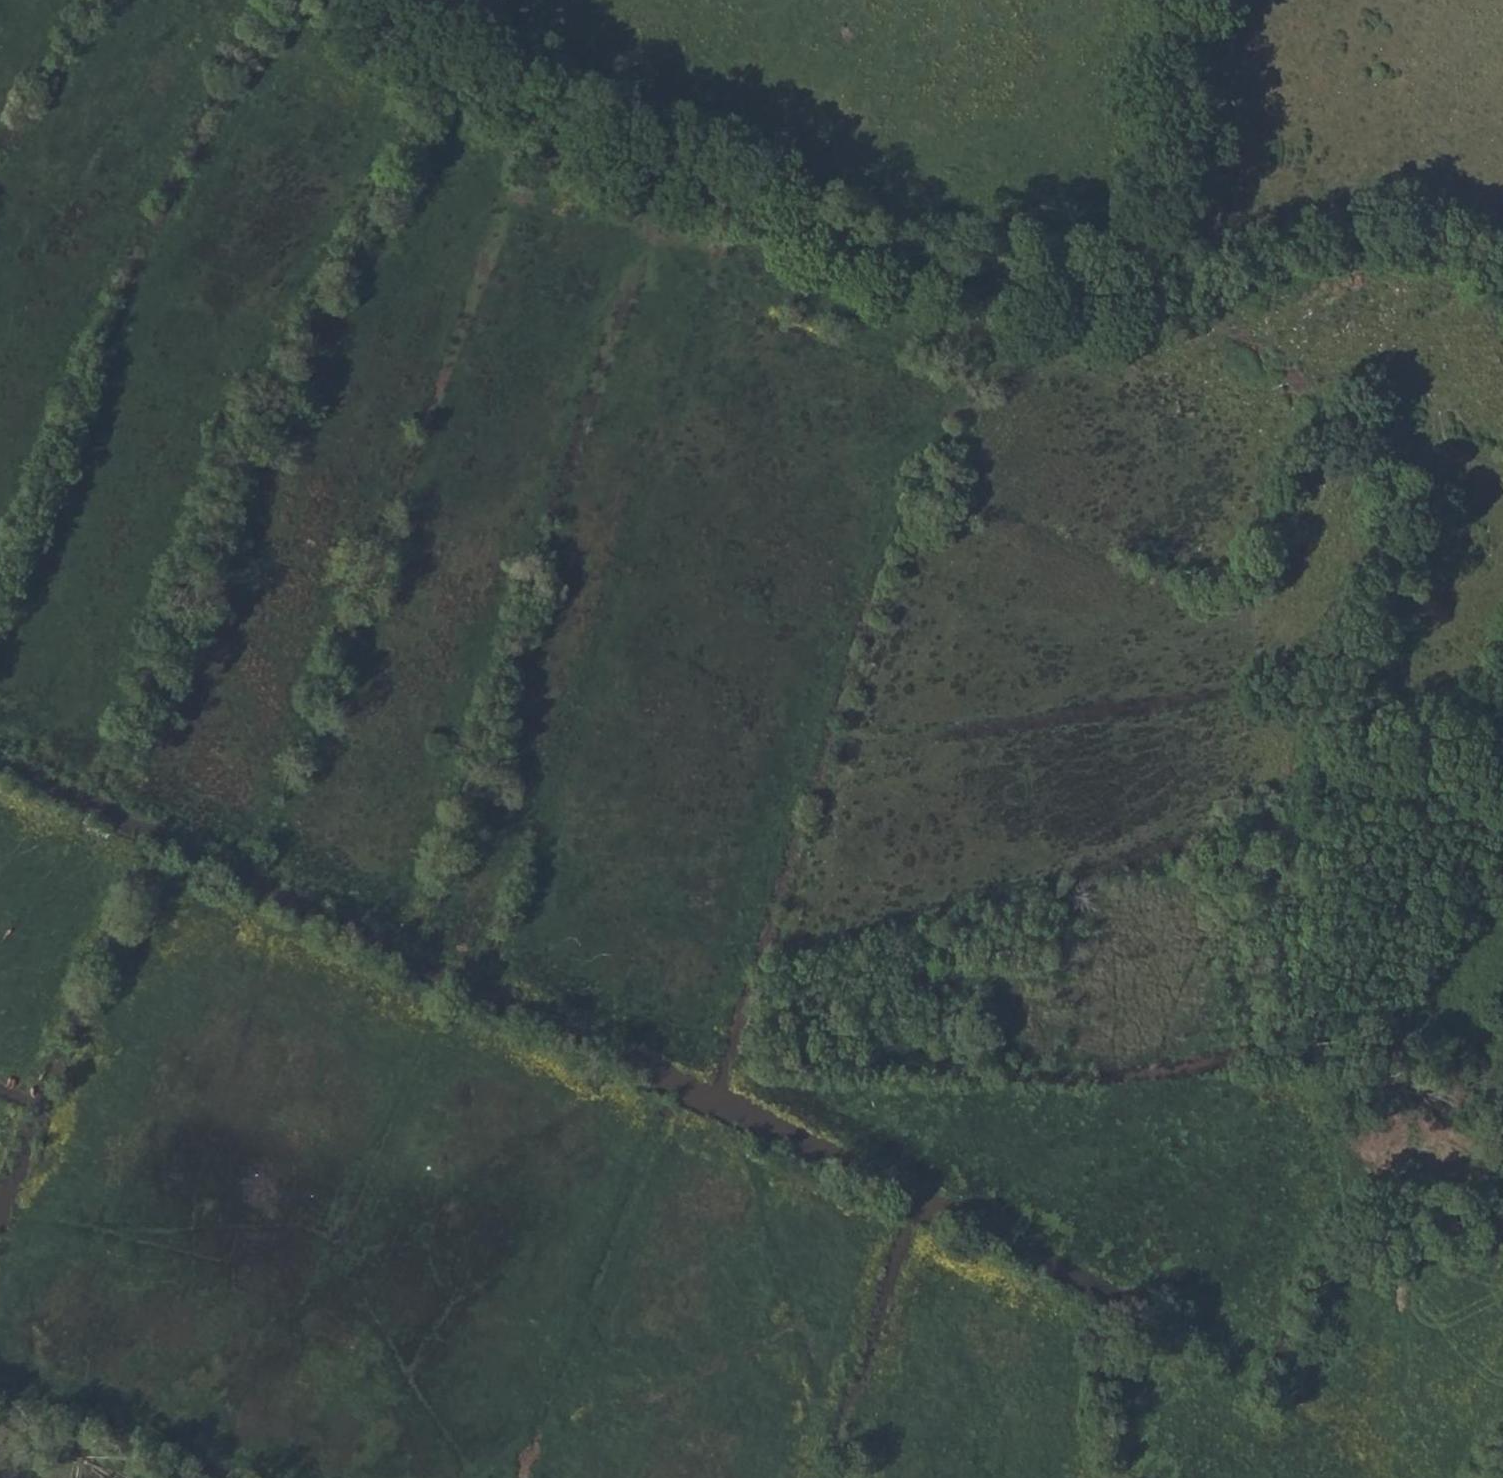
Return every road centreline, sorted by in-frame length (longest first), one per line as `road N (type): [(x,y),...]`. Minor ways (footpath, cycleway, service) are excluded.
road 1 (track): [(1151,289),(1024,291),(612,137),(460,35),(385,0)]
road 2 (track): [(1502,298),(1448,246),(1338,246),(1151,289)]

